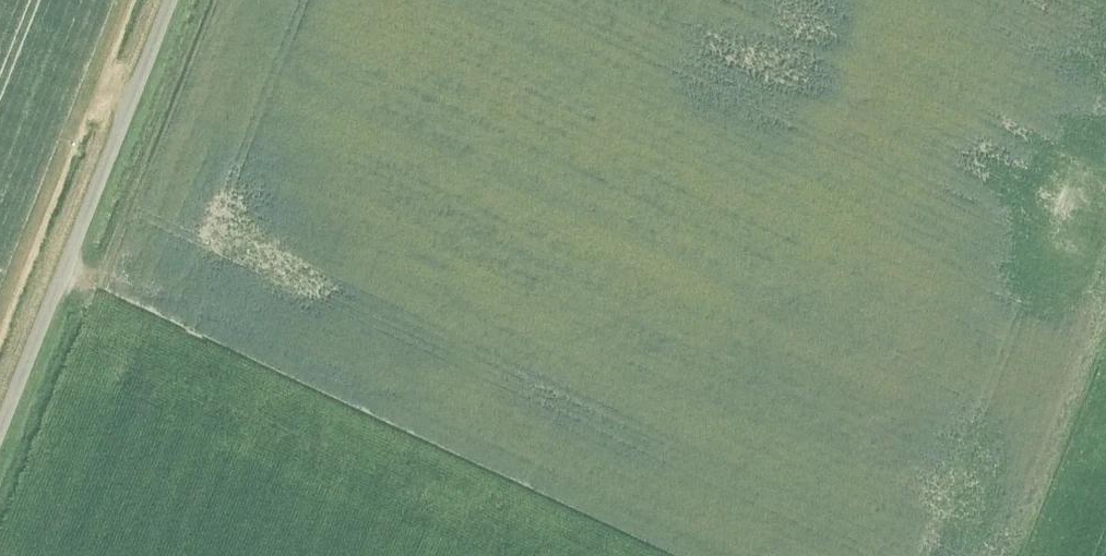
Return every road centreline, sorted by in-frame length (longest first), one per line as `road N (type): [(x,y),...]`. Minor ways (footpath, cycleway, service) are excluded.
road 1 (unclassified): [(0,437),(174,0)]

